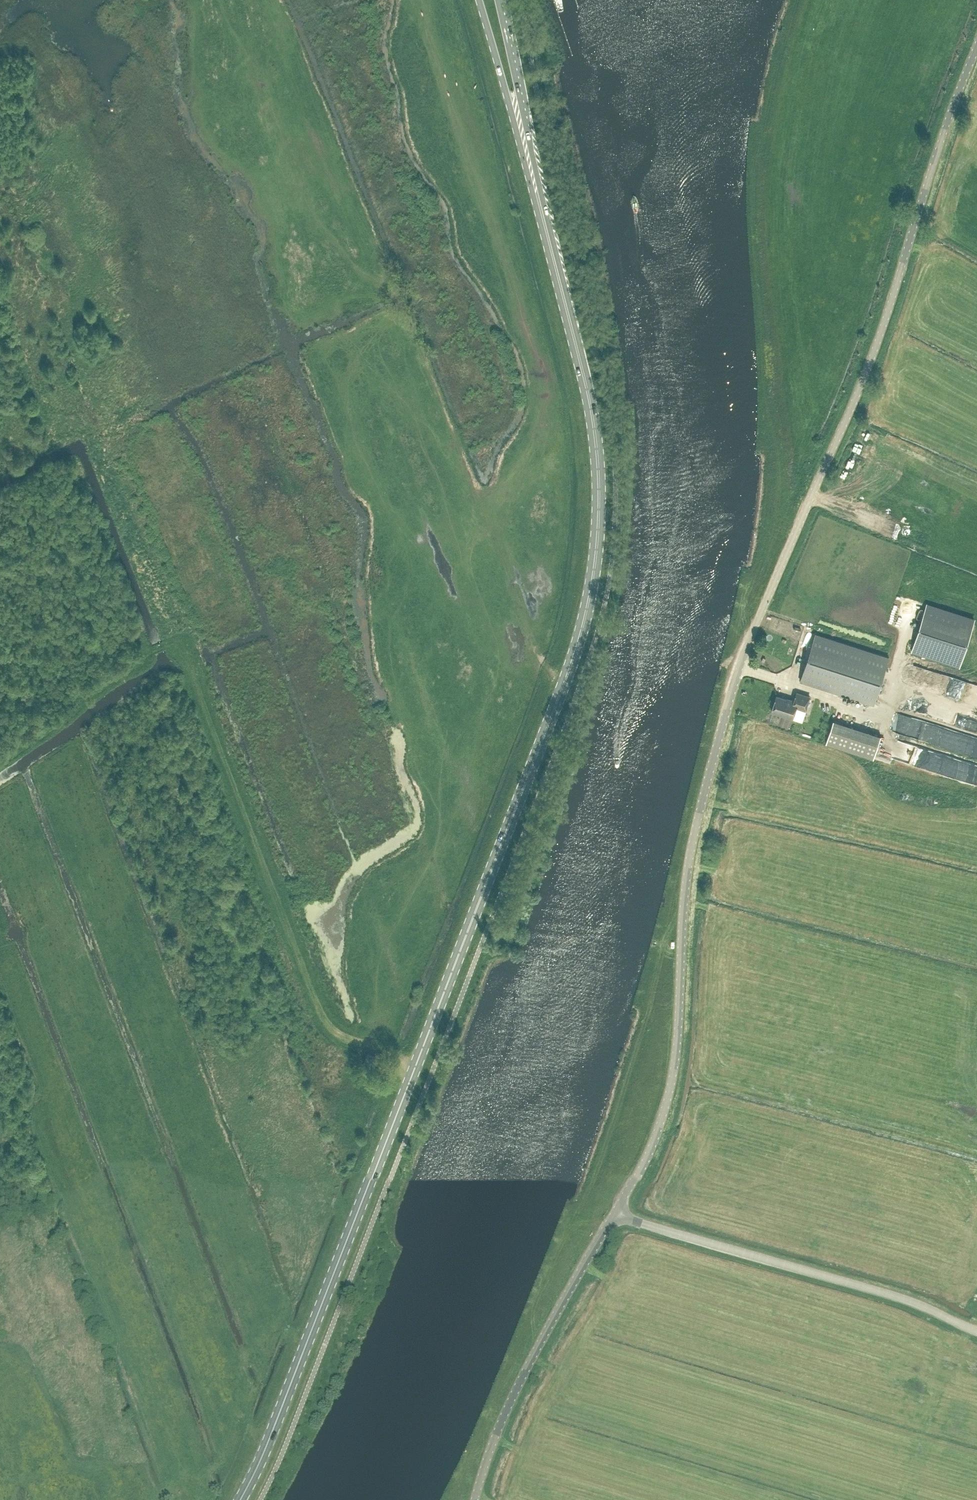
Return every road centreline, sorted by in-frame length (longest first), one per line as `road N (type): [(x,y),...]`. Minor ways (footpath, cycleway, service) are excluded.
road 1 (primary): [(241,1499),(586,612),(598,525),(594,430),(536,191)]
road 2 (unclassified): [(614,1216),(669,1089),(685,883),(736,676),(867,364),(976,42)]
road 3 (unclassified): [(976,1332),(900,1298),(614,1216)]
road 4 (unclassified): [(475,1499),(500,1426),(614,1216)]
road 5 (primary): [(479,0),(536,191)]
road 6 (primary): [(536,191),(498,0)]

